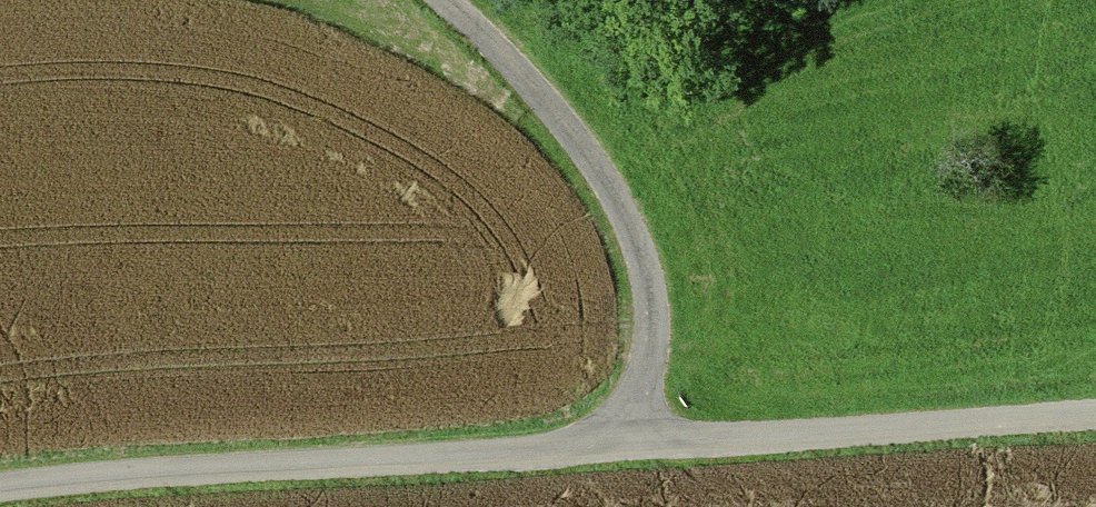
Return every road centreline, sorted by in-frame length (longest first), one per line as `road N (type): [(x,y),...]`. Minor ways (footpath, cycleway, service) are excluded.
road 1 (unclassified): [(0,491),(1095,419)]
road 2 (track): [(634,448),(649,361),(646,285),(619,199),(548,94),(445,0)]

